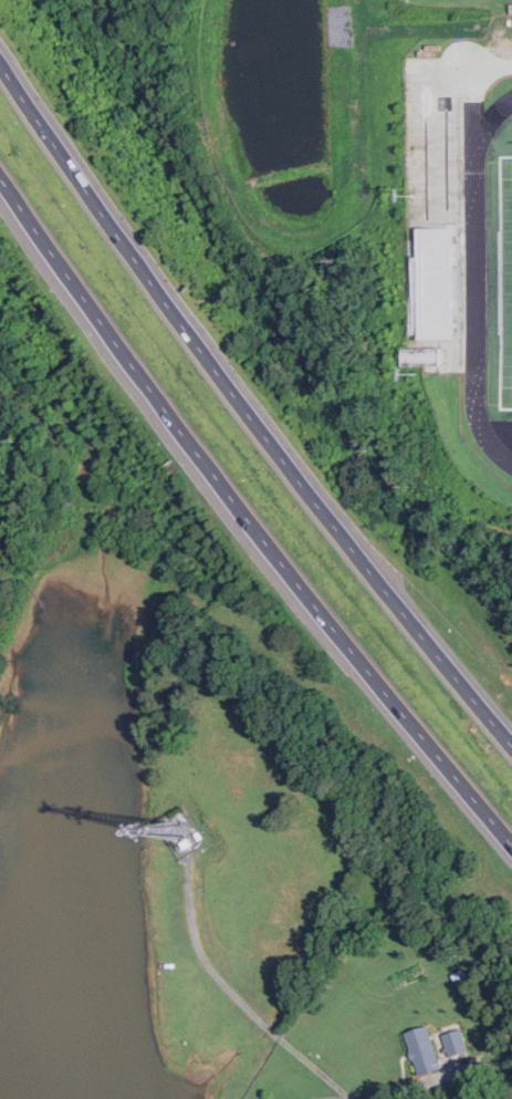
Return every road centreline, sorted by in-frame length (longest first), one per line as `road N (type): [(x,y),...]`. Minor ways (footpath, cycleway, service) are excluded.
road 1 (motorway): [(511,746),(249,416),(0,66)]
road 2 (motorway): [(0,178),(241,514),(511,845)]

